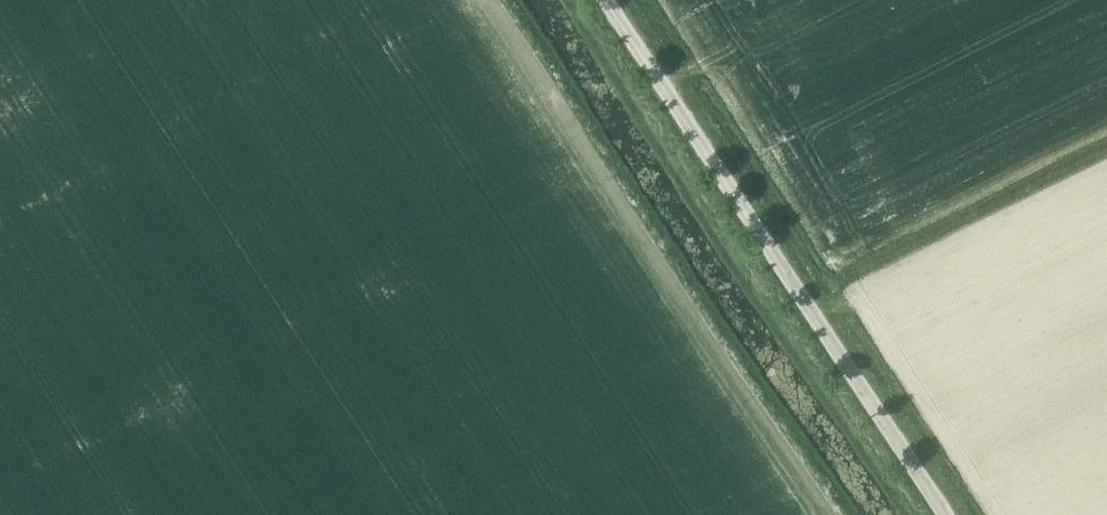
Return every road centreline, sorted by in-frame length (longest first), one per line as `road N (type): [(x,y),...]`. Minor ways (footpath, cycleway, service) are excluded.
road 1 (unclassified): [(945,514),(607,0)]

